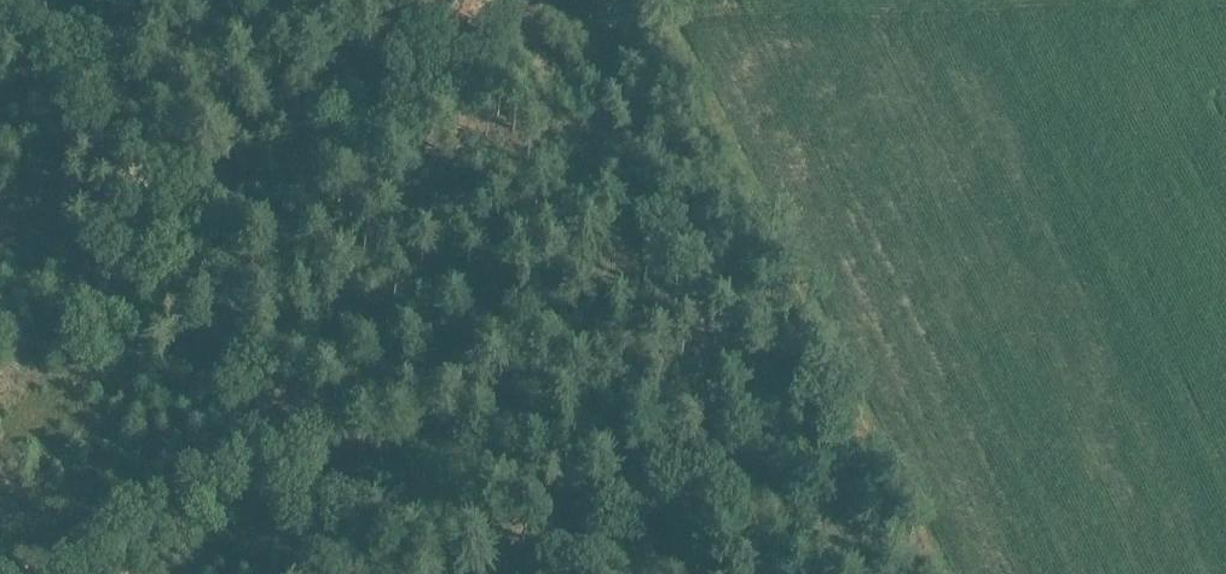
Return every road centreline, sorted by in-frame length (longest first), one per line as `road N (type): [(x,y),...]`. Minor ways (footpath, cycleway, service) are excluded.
road 1 (track): [(345,573),(53,0)]

